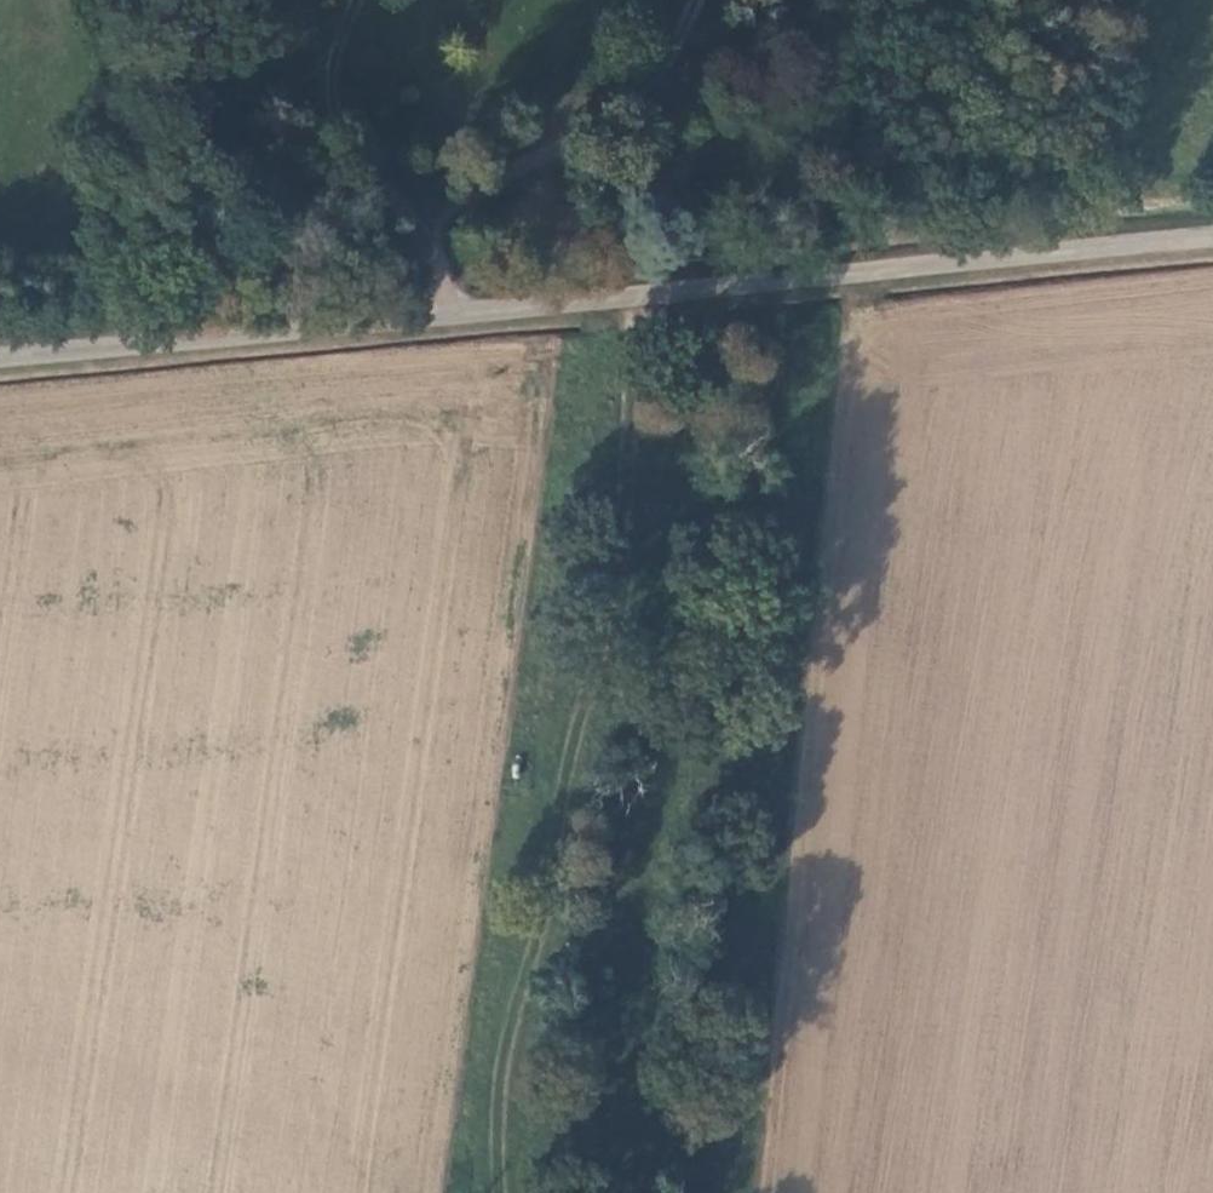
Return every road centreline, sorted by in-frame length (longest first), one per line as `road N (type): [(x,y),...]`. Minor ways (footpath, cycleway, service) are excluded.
road 1 (unclassified): [(0,354),(1212,239)]

